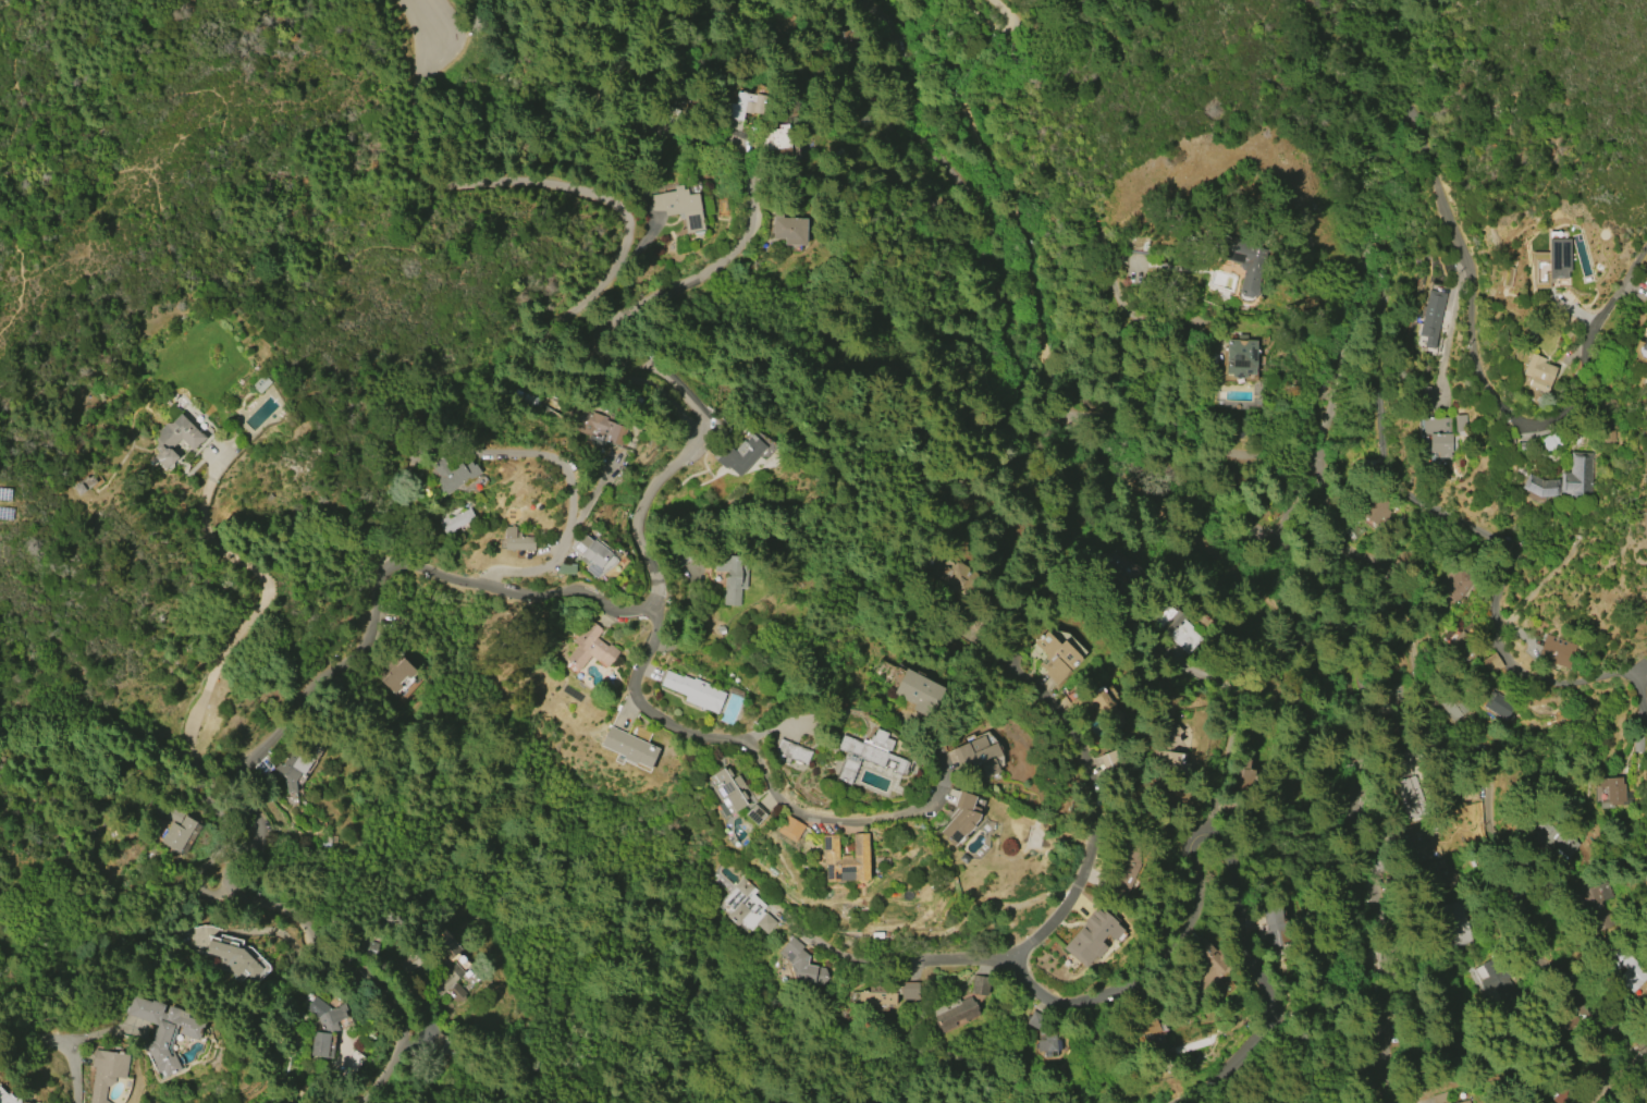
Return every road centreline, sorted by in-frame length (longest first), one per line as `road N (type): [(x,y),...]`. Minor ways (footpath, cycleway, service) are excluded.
road 1 (residential): [(361,1102),(386,1079),(401,1020),(370,976),(339,966),(294,917),(225,886),(257,842),(248,763),(367,641),(394,567),(434,563),(463,579),(586,587),(607,608),(634,609),(661,597),(638,515),(650,492)]
road 2 (residential): [(1172,1102),(1245,1057),(1282,1018),(1252,943),(1241,858),(1227,834),(1203,830),(1192,843),(1203,917),(1134,985),(1089,1006),(1043,1000),(1016,957),(897,961)]
road 3 (residential): [(1368,307),(1389,200),(1381,120),(1392,107),(1406,110),(1419,133),(1472,292),(1477,363),(1520,429),(1556,429),(1571,415),(1601,327),(1646,250)]
road 4 (residential): [(650,492),(705,418),(676,380),(592,357),(574,343),(577,323),(710,271),(742,235),(751,208),(747,182),(709,143),(601,105),(599,73),(633,0)]
road 5 (residential): [(1306,572),(1189,494),(1129,442),(1035,387),(1001,271),(919,140),(908,86),(852,21),(822,0)]
road 6 (residential): [(688,451),(668,402),(642,382),(594,375),(558,353),(558,323),(619,256),(628,224),(617,199),(578,186),(453,189),(422,175),(416,144),(422,34),(402,0)]
road 7 (residential): [(1646,1033),(1595,1009),(1575,978),(1529,944),(1545,880),(1507,823),(1502,762),(1452,748),(1401,575),(1360,547),(1322,478)]
road 8 (residential): [(1368,307),(1399,486),(1501,537),(1510,667),(1568,685),(1635,671),(1646,730)]
road 9 (residential): [(1411,1102),(1376,873),(1368,700),(1347,635),(1306,572)]
road 10 (residential): [(661,597),(638,673),(637,709),(686,734),(747,742),(791,811),(820,821),(884,818),(946,795)]
road 11 (track): [(920,0),(1010,221),(1067,407)]
road 12 (residential): [(1019,670),(1070,723),(1097,804),(1016,957)]
road 13 (residential): [(1368,307),(1324,416),(1306,572)]

